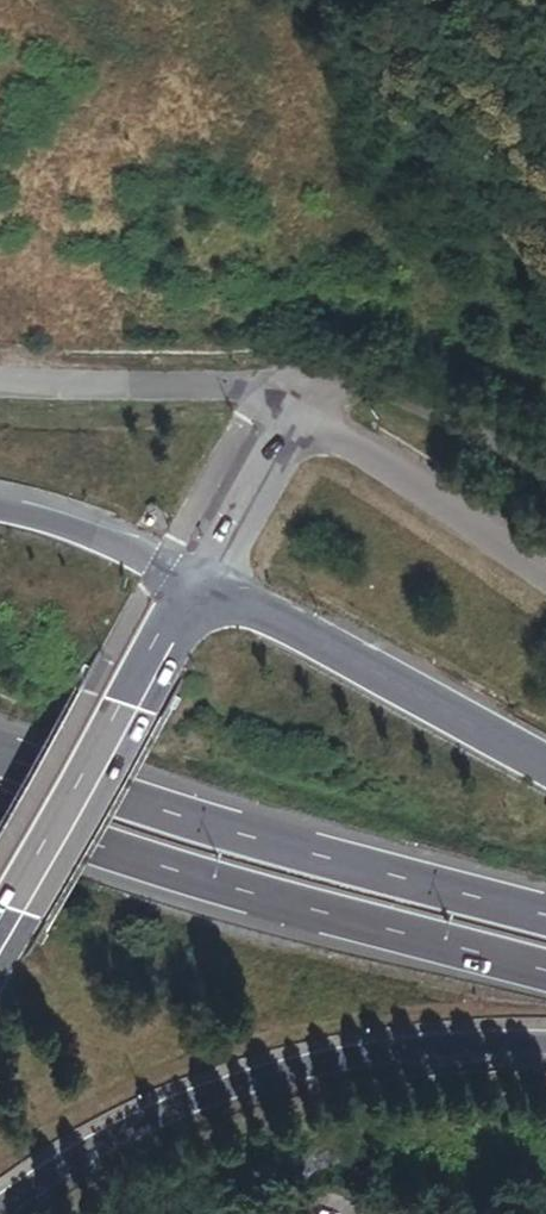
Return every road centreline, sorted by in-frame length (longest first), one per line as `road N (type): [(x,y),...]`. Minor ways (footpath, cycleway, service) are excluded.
road 1 (trunk): [(0,1207),(74,1157),(186,1102),(299,1067),(439,1044),(545,1047)]
road 2 (trunk): [(545,918),(157,810),(0,751)]
road 3 (trunk): [(0,814),(330,918),(545,975)]
road 4 (secondary): [(193,586),(0,939)]
road 5 (trunk): [(545,768),(193,586)]
road 6 (unclassified): [(288,402),(545,577)]
road 7 (unclassified): [(0,380),(220,386),(288,402)]
road 8 (trunk): [(193,586),(76,530),(0,513)]
road 9 (unclassified): [(288,402),(193,586)]

